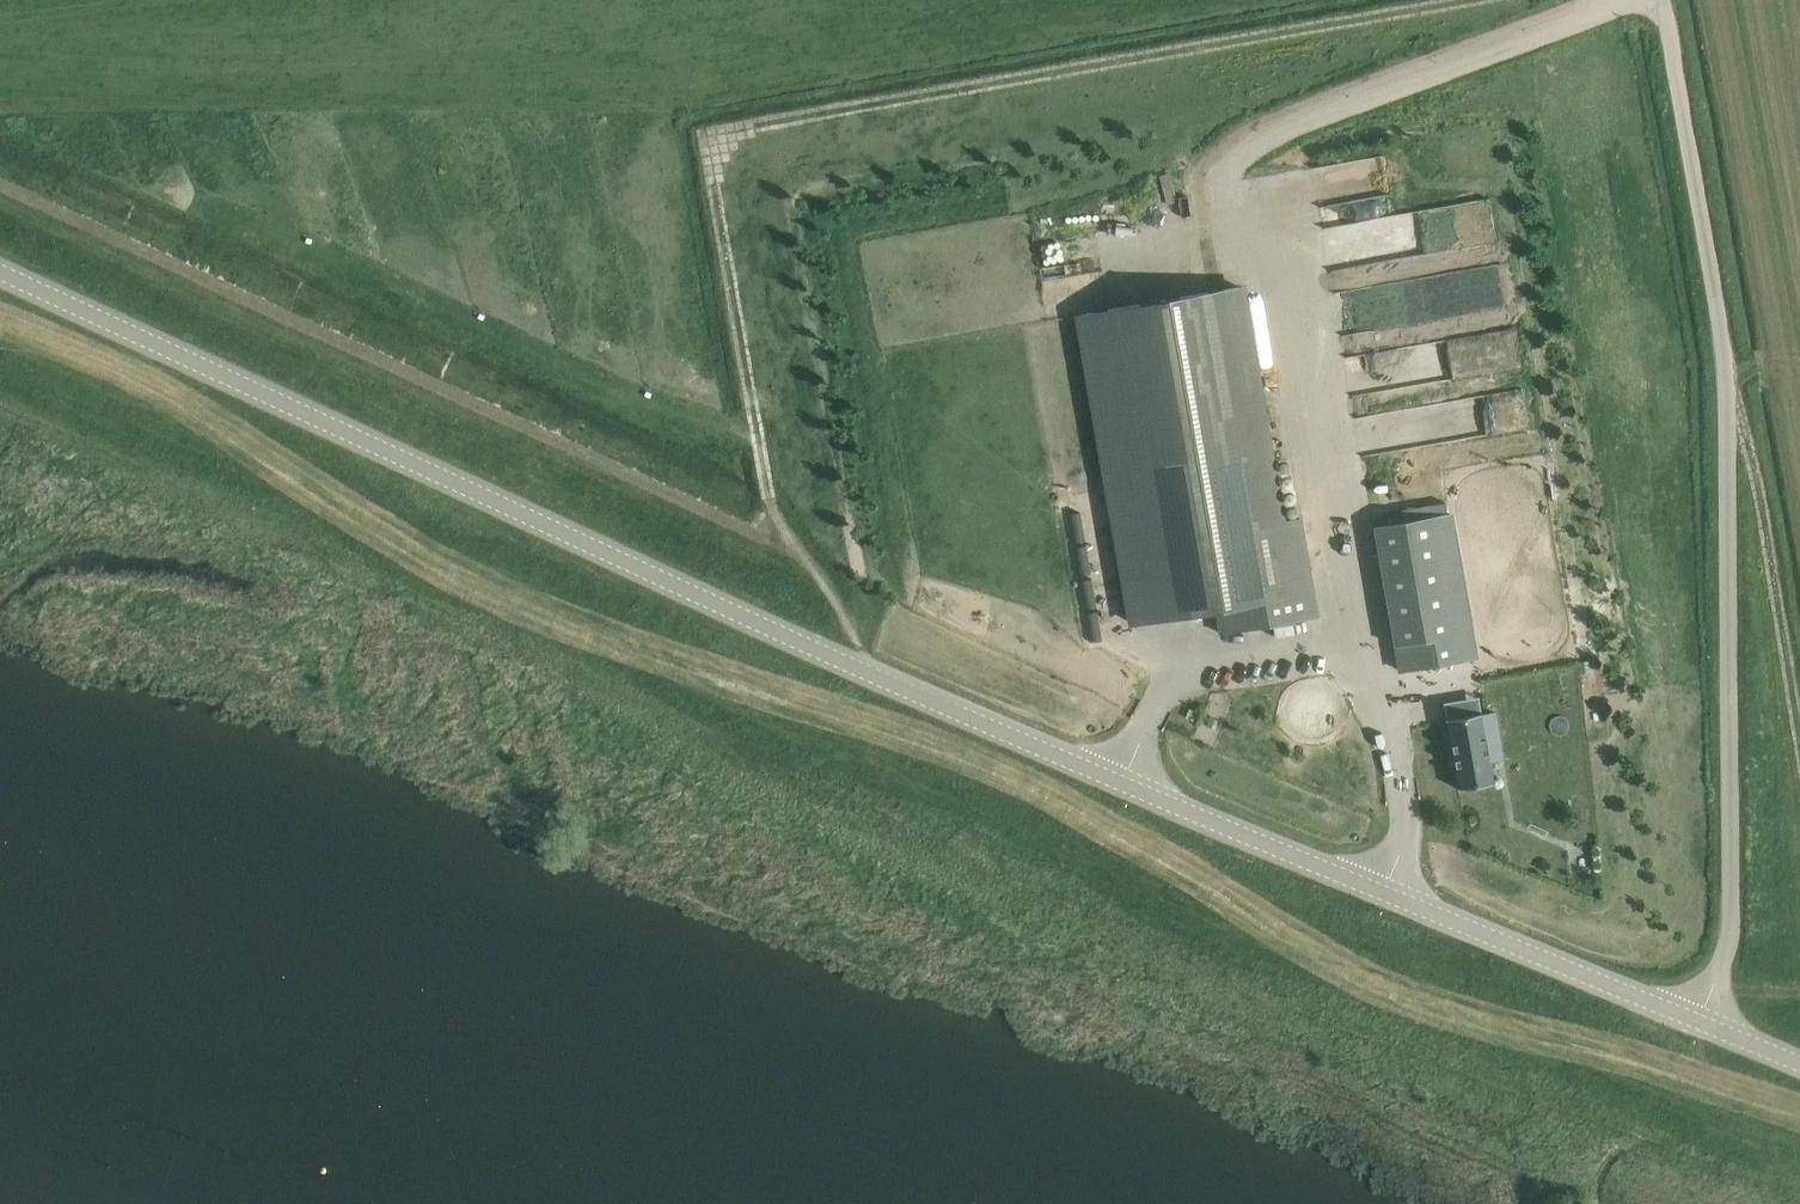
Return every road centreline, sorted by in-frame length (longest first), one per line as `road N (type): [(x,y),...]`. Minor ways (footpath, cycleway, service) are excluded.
road 1 (unclassified): [(1699,1021),(745,618),(0,272)]
road 2 (unclassified): [(1699,1021),(1731,939),(1729,374),(1662,0)]

